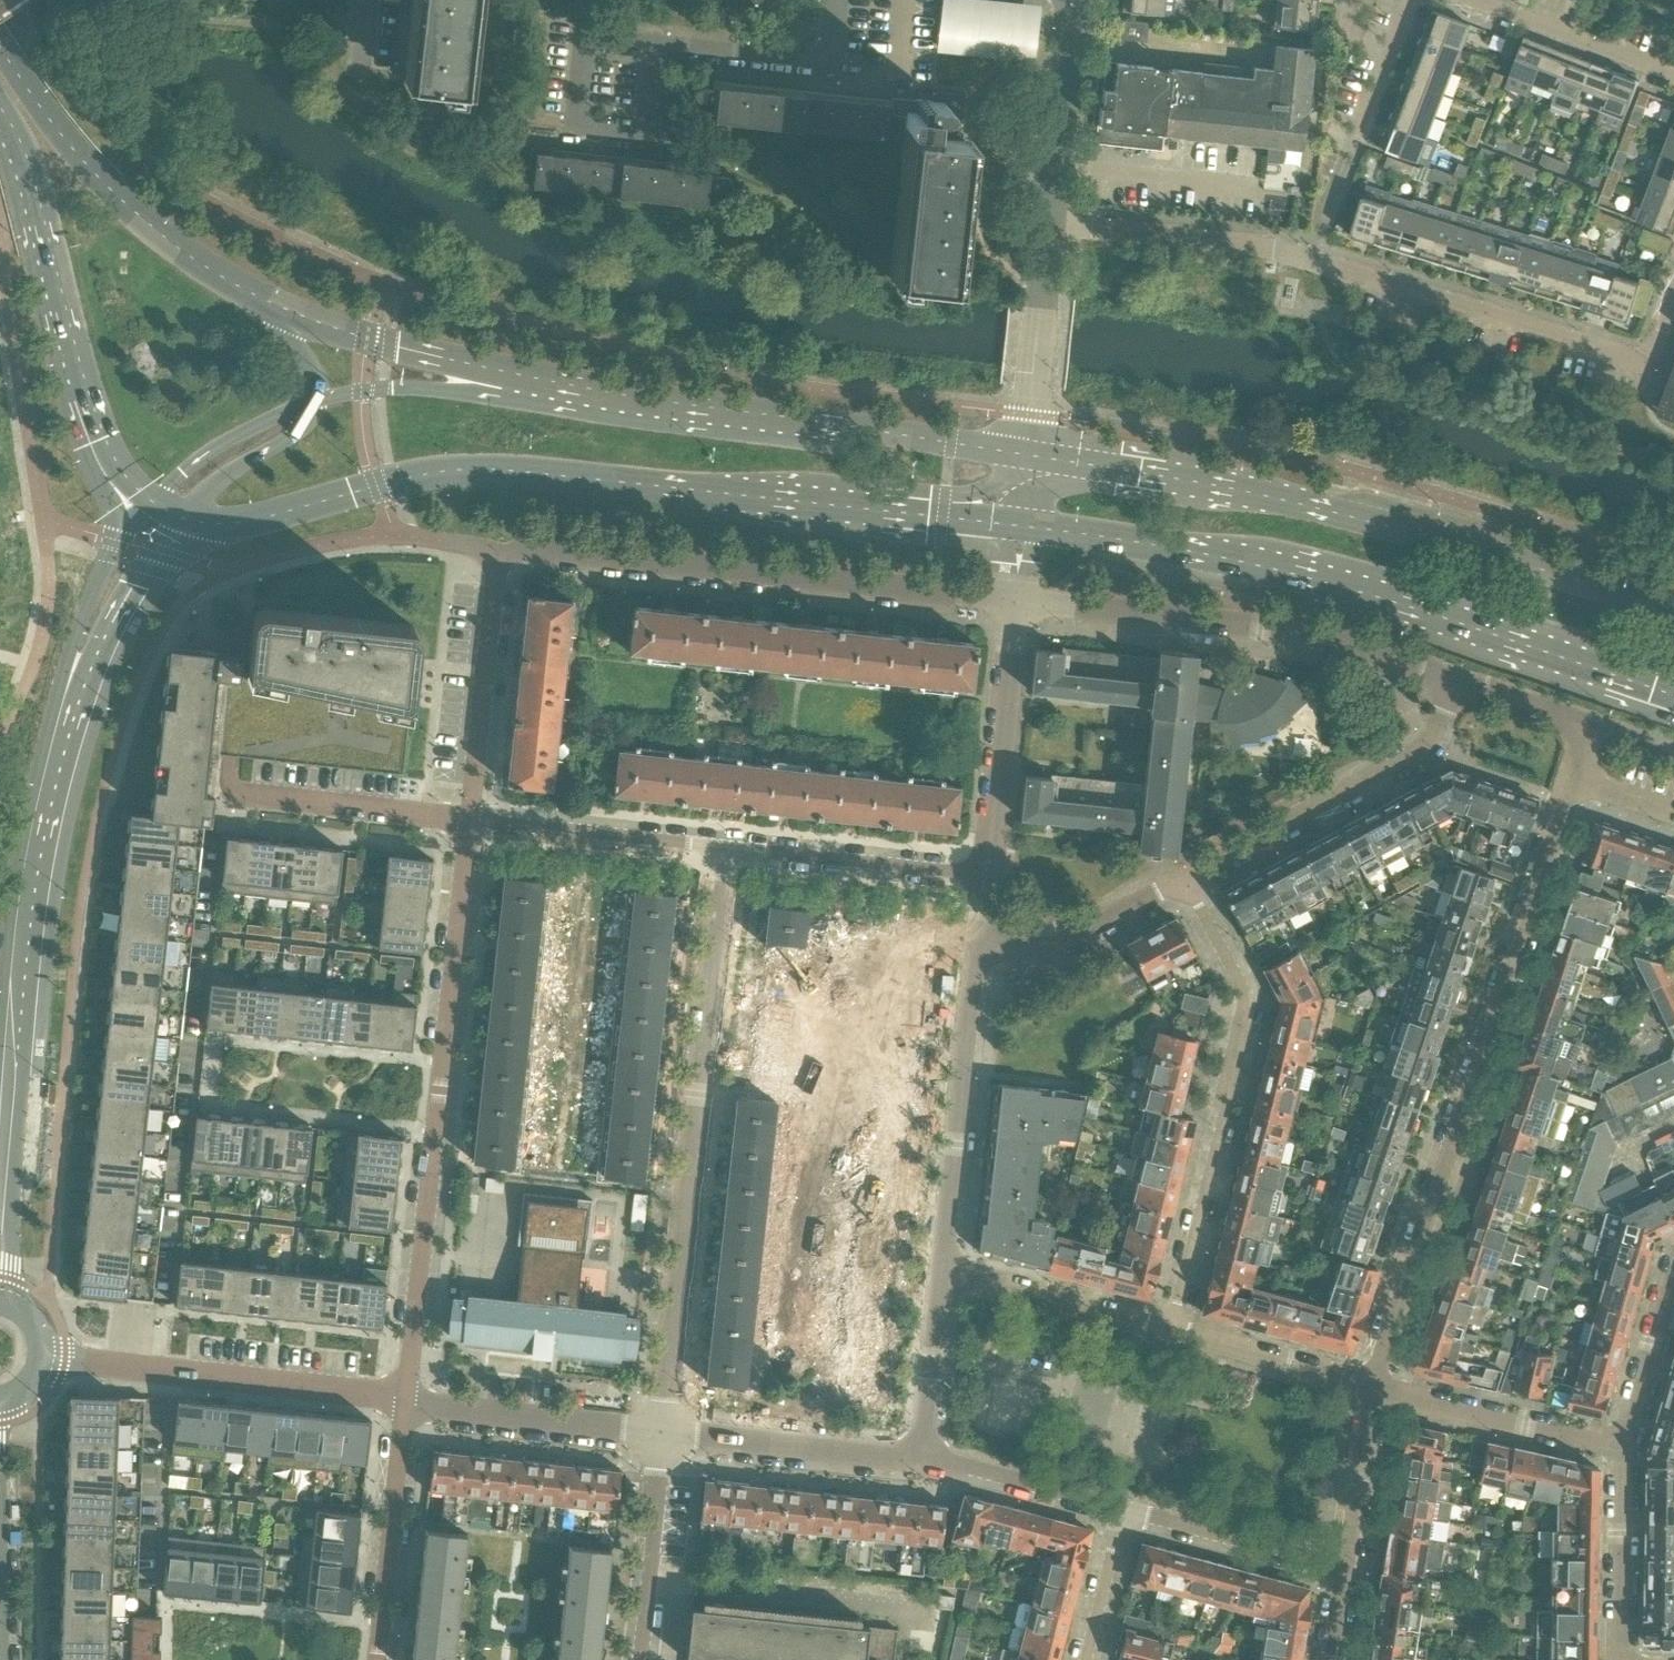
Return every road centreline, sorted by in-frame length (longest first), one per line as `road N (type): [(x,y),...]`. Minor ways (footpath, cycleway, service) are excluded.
road 1 (residential): [(1372,1386),(1593,725),(1458,681)]
road 2 (primary): [(246,522),(468,469),(1022,526)]
road 3 (residential): [(469,819),(505,556),(530,550),(1015,602)]
road 4 (residential): [(1047,222),(1268,247),(1652,363),(1673,301)]
road 5 (primary): [(1022,526),(1306,570),(1673,696)]
road 6 (primary): [(1673,612),(1238,489),(1027,453)]
road 7 (residential): [(726,848),(661,1433)]
road 8 (residential): [(404,1400),(469,819)]
road 9 (secondary): [(0,1205),(30,867),(63,720)]
road 10 (residential): [(1184,882),(1247,997),(1167,1331)]
road 11 (primary): [(1027,453),(558,384)]
road 12 (residential): [(1015,602),(1260,628),(1367,650),(1458,681)]
road 13 (unknown): [(984,877),(596,832)]
road 14 (residential): [(404,1400),(42,1355)]
road 15 (primary): [(257,297),(102,181),(0,52)]
road 16 (residential): [(1458,681),(1433,740),(1184,882)]
road 17 (residential): [(976,944),(1015,602)]
road 18 (residential): [(940,1272),(976,944)]
road 19 (primary): [(558,384),(400,348),(257,297)]
road 20 (primary): [(0,111),(71,393)]
road 21 (residential): [(1626,1453),(1372,1386)]
road 22 (residential): [(922,1458),(661,1433)]
road 23 (residential): [(404,1400),(377,1659)]
road 24 (residential): [(661,1433),(404,1400)]
road 25 (residential): [(469,819),(254,795),(258,761)]
road 26 (secondary): [(558,384),(393,388),(313,400)]
road 27 (residential): [(1167,1331),(940,1272)]
road 28 (residential): [(1027,453),(1047,222)]
road 29 (residential): [(1343,1567),(1122,1510)]
road 30 (residential): [(636,1659),(661,1433)]
road 31 (residential): [(1184,882),(1036,951),(976,944)]
road 32 (residential): [(1047,222),(1073,0)]
road 33 (residential): [(1372,1386),(1167,1331)]
road 34 (residential): [(1673,74),(1475,0)]
road 35 (residential): [(1122,1510),(922,1458)]
road 36 (residential): [(1624,1659),(1626,1453)]
road 37 (secondary): [(99,647),(176,558),(200,538),(246,522)]
road 38 (secondary): [(313,400),(190,467),(155,503)]
road 39 (secondary): [(116,541),(72,643),(63,720)]
road 40 (residential): [(922,1458),(940,1272)]
road 41 (residential): [(1343,1567),(1372,1386)]
road 42 (residential): [(1626,1453),(1673,1276)]
road 43 (secondary): [(181,517),(289,436),(310,416),(313,400)]
road 44 (secondary): [(99,647),(146,549),(181,517)]
road 45 (secondary): [(71,393),(80,447),(116,541)]
road 46 (residential): [(1087,1659),(1122,1510)]
road 47 (residential): [(1359,139),(1414,0)]
road 48 (primary): [(71,393),(155,503)]
road 49 (residential): [(596,832),(469,819)]

